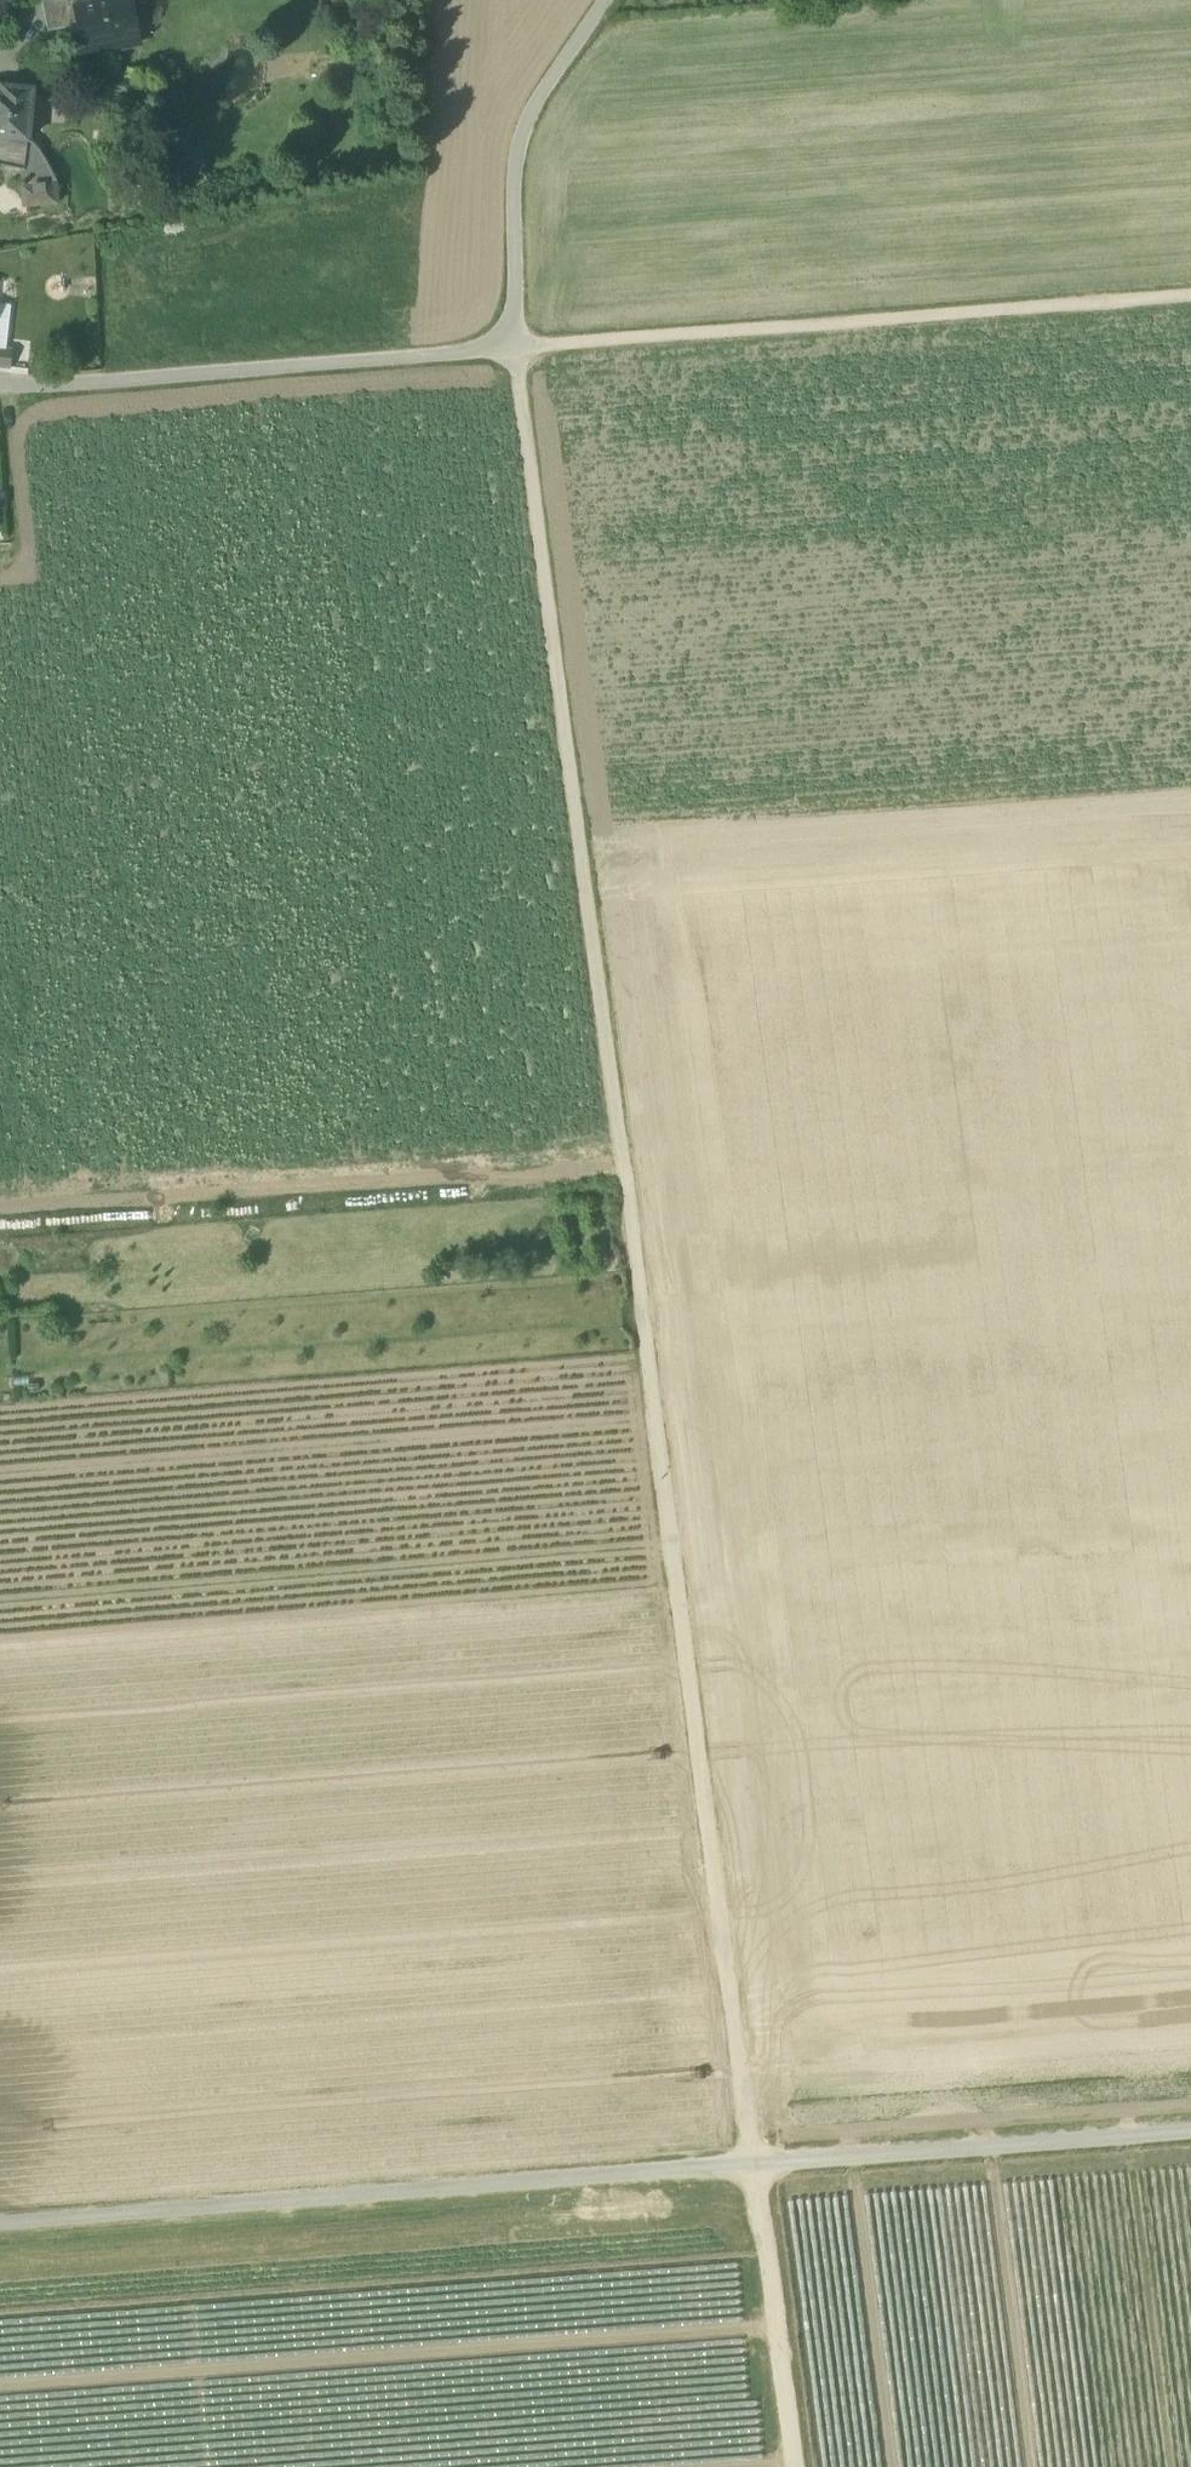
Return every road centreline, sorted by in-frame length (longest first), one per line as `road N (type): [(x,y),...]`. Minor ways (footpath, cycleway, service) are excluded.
road 1 (track): [(514,350),(793,2466)]
road 2 (track): [(1190,2128),(0,2221)]
road 3 (residential): [(0,383),(1190,295)]
road 4 (track): [(514,350),(518,127),(608,0)]

